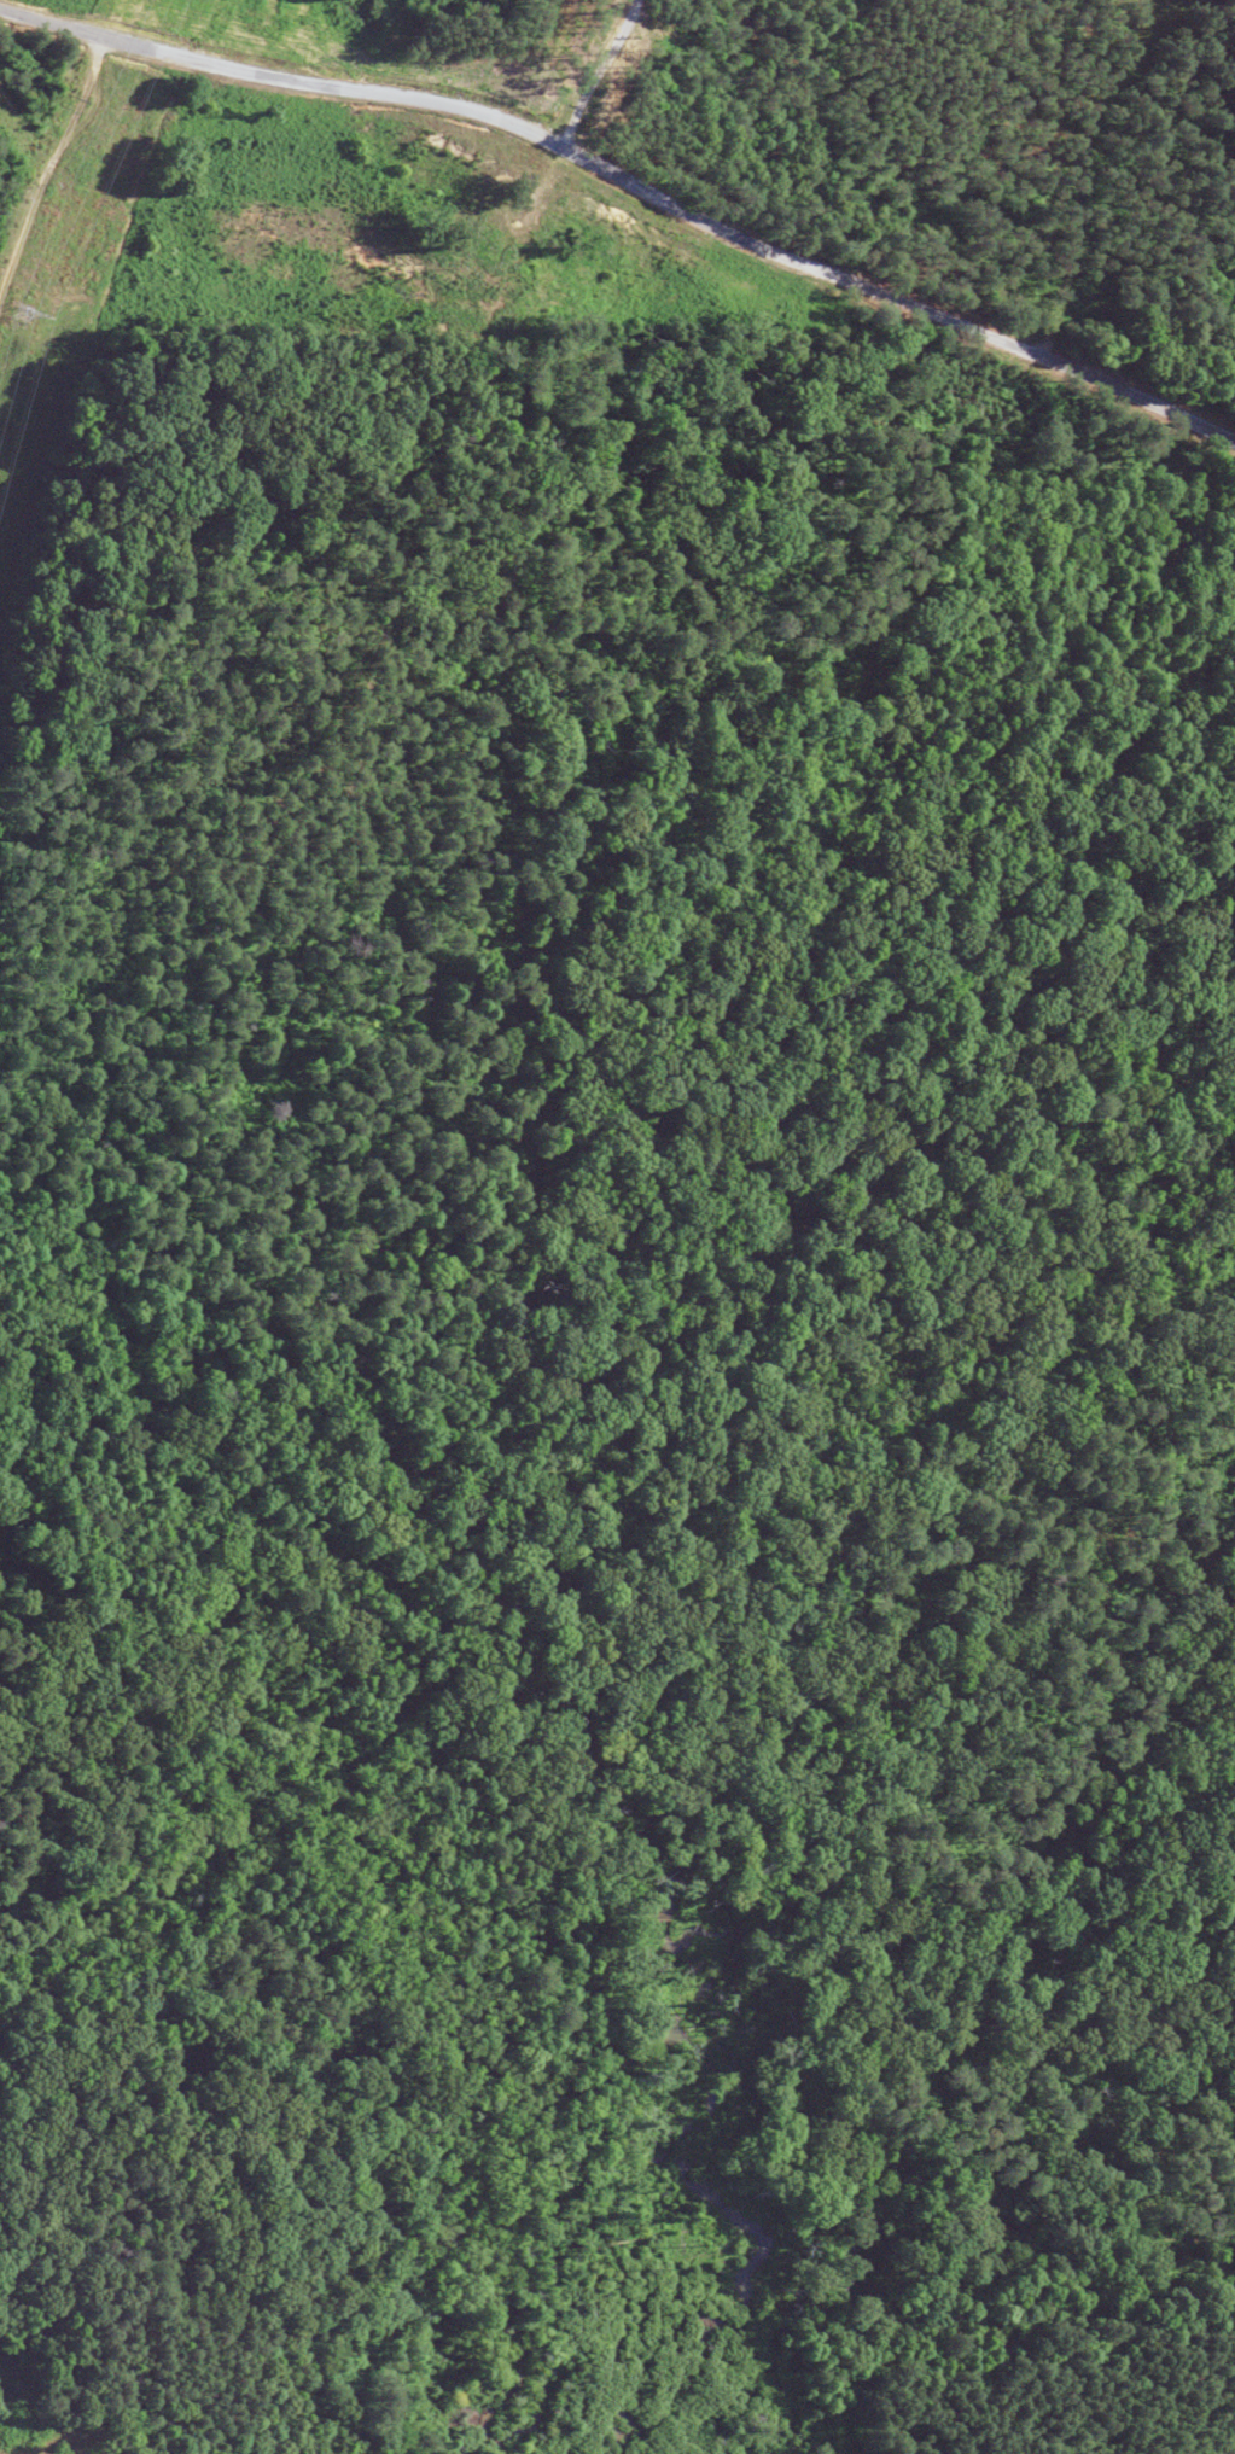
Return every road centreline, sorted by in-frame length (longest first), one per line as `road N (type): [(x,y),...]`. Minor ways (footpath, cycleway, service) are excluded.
road 1 (residential): [(0,7),(247,71),(495,117),(746,241),(1234,441)]

